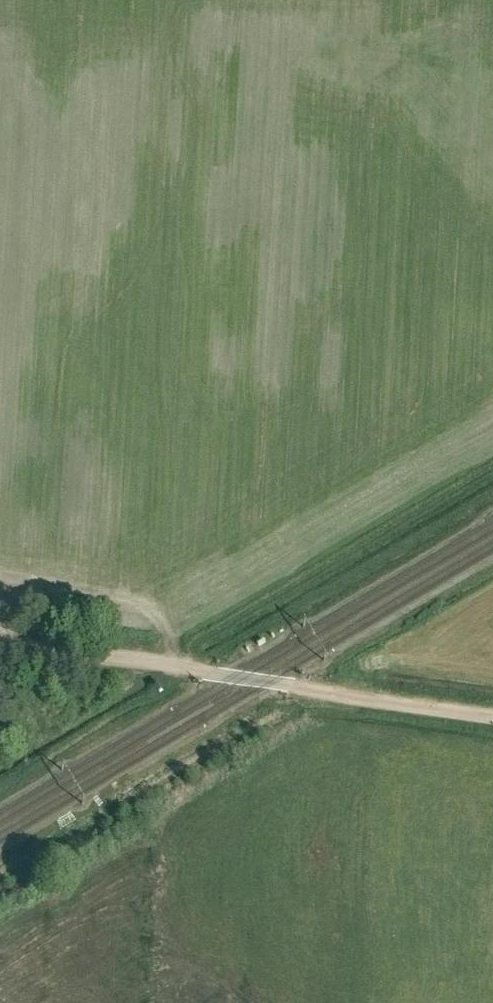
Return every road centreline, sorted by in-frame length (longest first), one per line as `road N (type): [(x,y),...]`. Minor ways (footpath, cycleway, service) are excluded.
road 1 (track): [(492,717),(0,639)]

